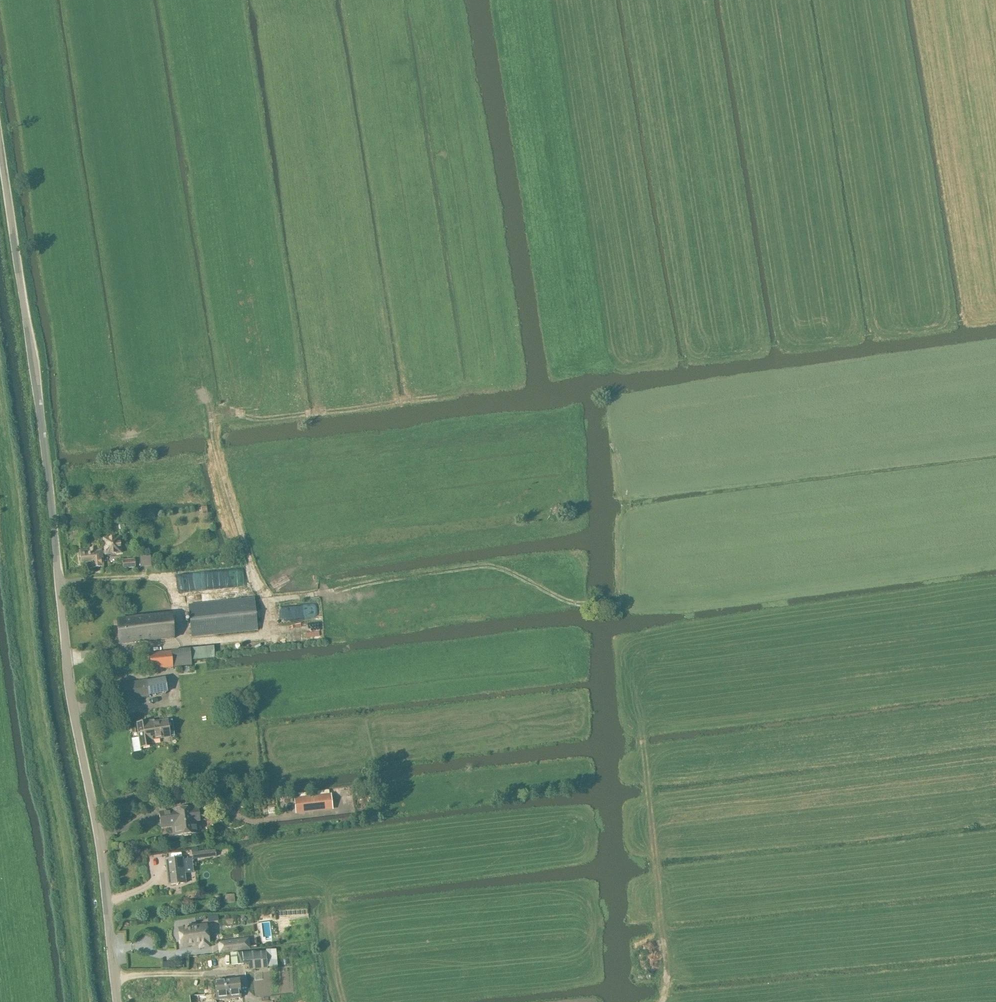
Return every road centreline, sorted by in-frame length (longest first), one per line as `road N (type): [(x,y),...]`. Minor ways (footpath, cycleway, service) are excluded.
road 1 (tertiary): [(118,1001),(0,151)]

